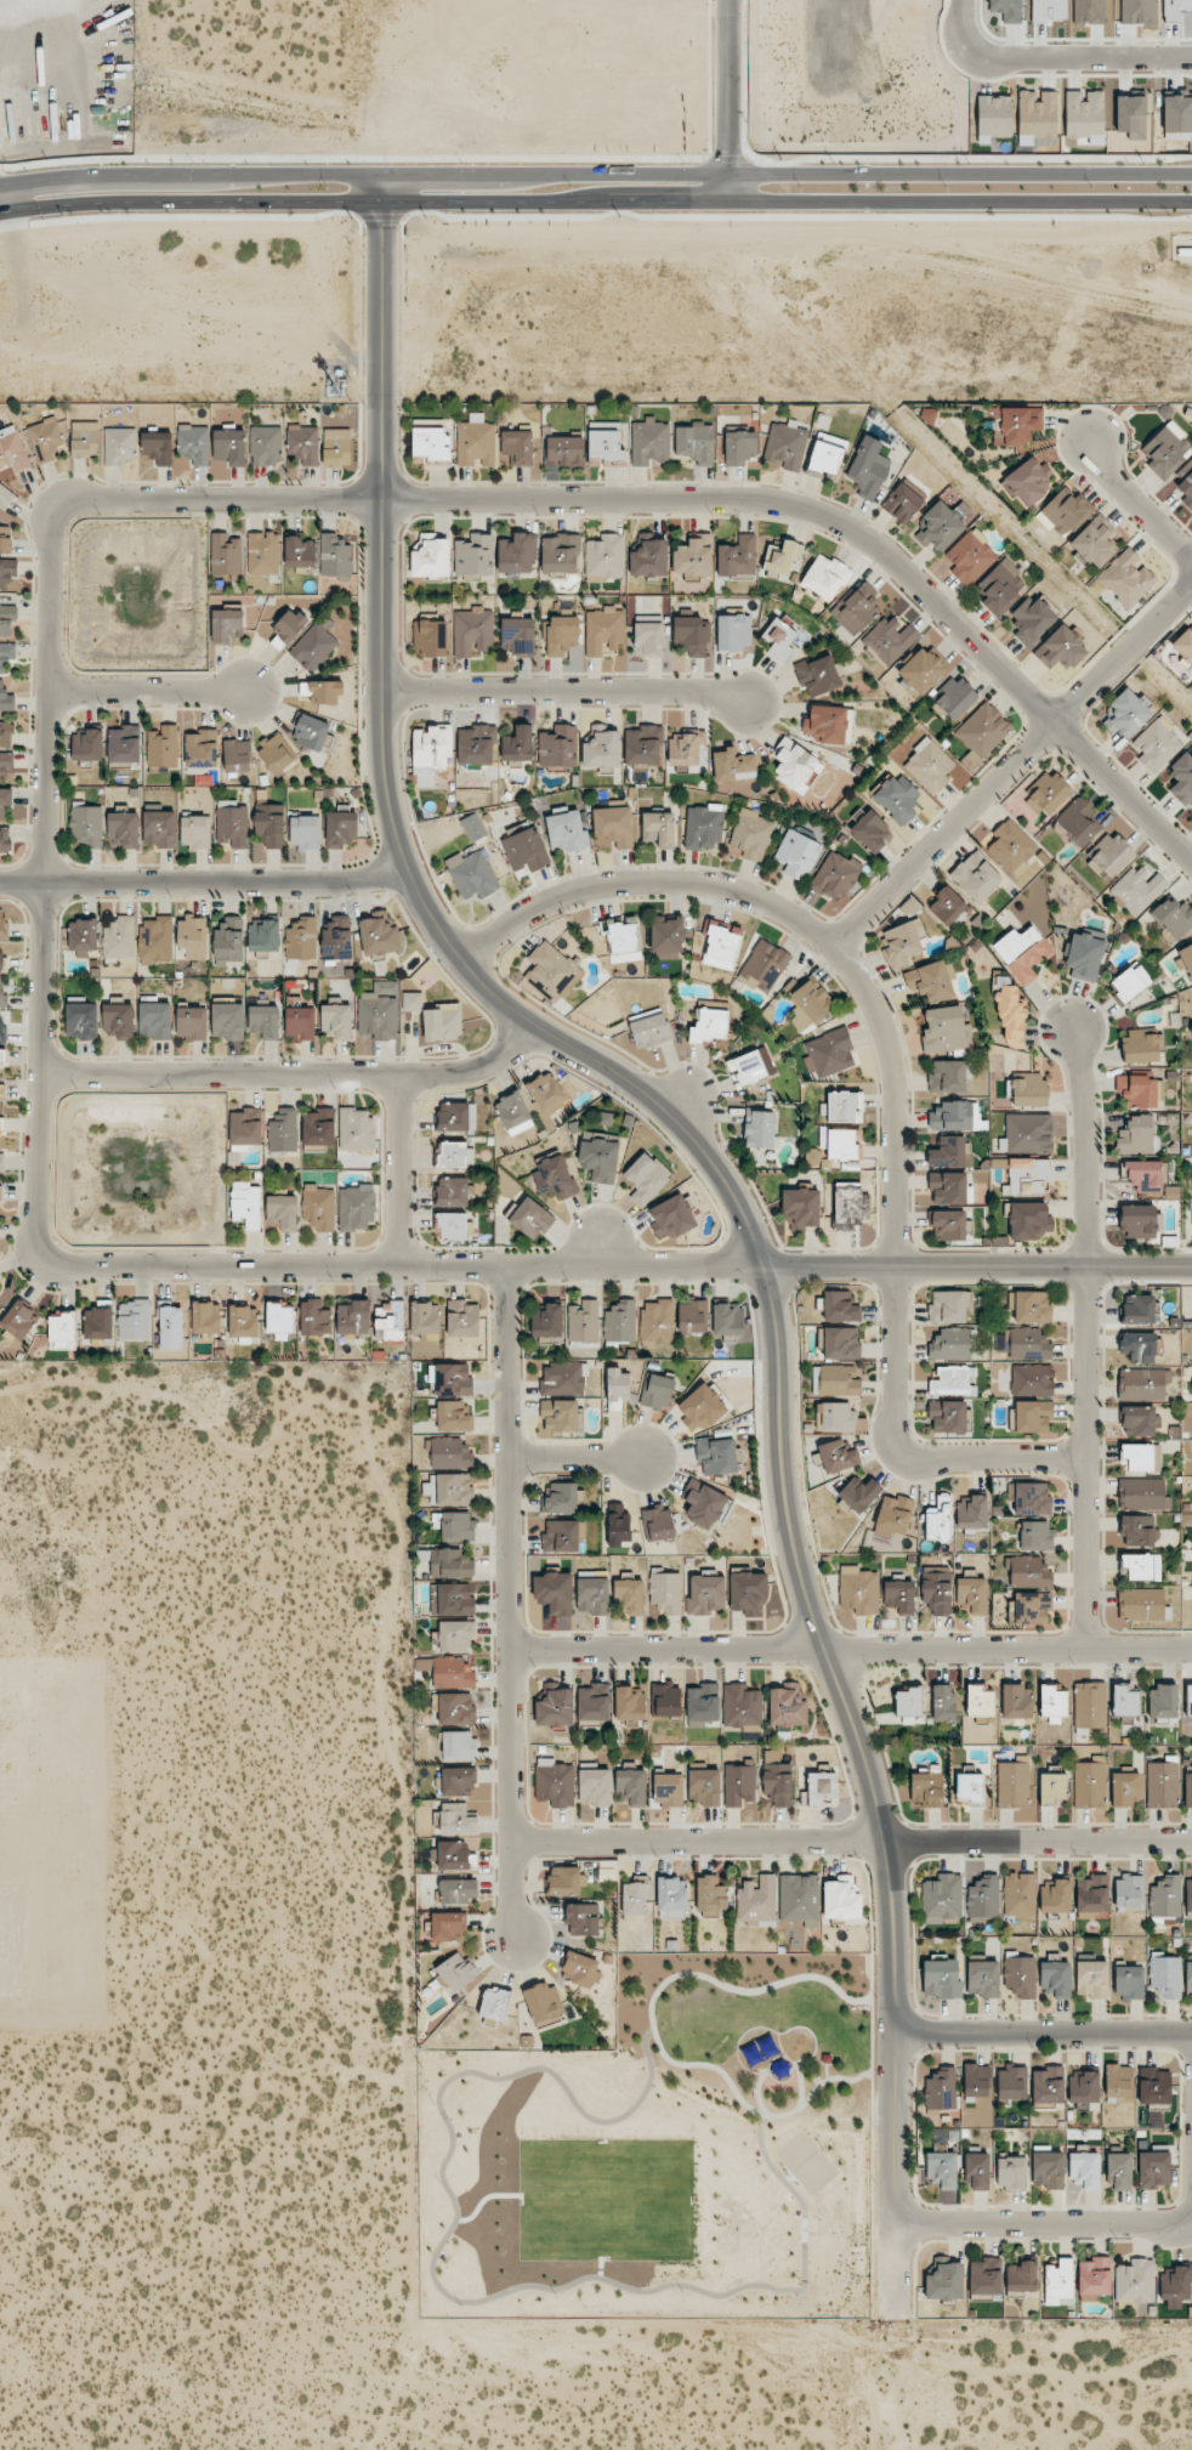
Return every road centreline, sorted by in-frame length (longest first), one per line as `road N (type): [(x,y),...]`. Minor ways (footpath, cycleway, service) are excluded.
road 1 (tertiary): [(380,208),(380,690),(401,868),(464,964),(527,1022),(624,1082),(710,1156),(762,1267),(773,1488),(882,1838),(897,2035),(896,2320)]
road 2 (residential): [(59,510),(85,499),(772,500),(875,551),(1191,861)]
road 3 (tertiary): [(1191,177),(112,176),(0,189)]
road 4 (tertiary): [(0,214),(203,205),(1191,204)]
road 5 (residential): [(51,1248),(74,1255),(499,1265),(1191,1266)]
road 6 (residential): [(464,964),(529,911),(568,891),(623,881),(721,890),(795,913),(850,969),(879,1010),(897,1439),(906,1458)]
road 7 (residential): [(59,510),(44,886),(51,1248)]
road 8 (residential): [(510,1844),(1191,1837)]
road 9 (residential): [(510,1646),(1191,1649)]
road 10 (residential): [(510,1939),(499,1265)]
road 11 (residential): [(1084,1649),(1085,1265),(1080,1064),(1072,1033)]
road 12 (residential): [(828,946),(1191,584)]
road 13 (residential): [(46,1072),(395,1079),(493,1066),(527,1022)]
road 14 (residential): [(0,886),(346,884),(401,868)]
road 15 (residential): [(380,690),(696,691),(749,702)]
road 16 (residential): [(896,2222),(1191,2222)]
road 17 (residential): [(1191,2034),(897,2035)]
road 18 (residential): [(961,0),(965,41),(993,63),(1191,63)]
road 19 (residential): [(380,208),(379,154),(391,114),(472,25),(508,0)]
road 20 (residential): [(734,206),(733,0)]
road 21 (residential): [(51,696),(251,696)]
road 22 (residential): [(391,1259),(395,1079)]
road 23 (residential): [(906,1458),(1084,1459)]
road 24 (residential): [(1095,447),(1191,564)]
road 25 (residential): [(505,1461),(647,1459)]

